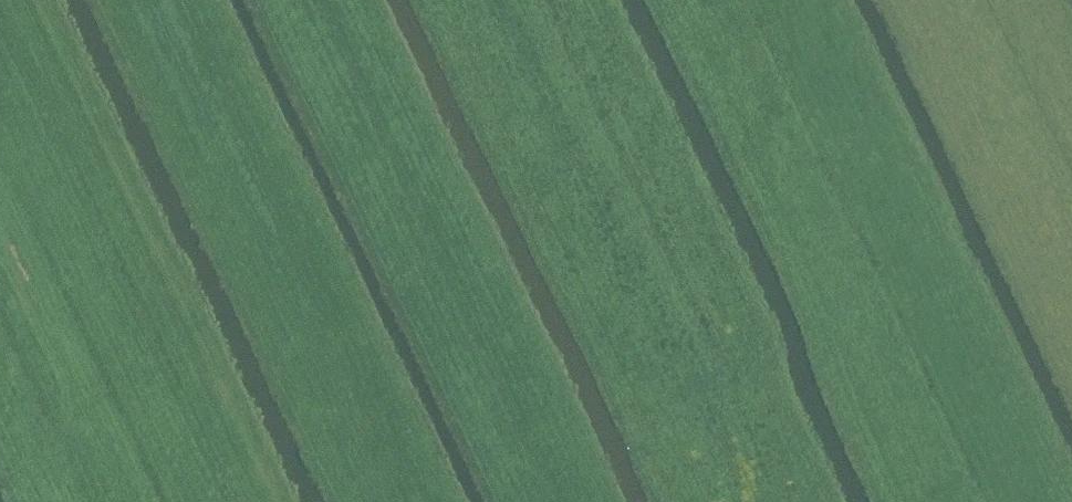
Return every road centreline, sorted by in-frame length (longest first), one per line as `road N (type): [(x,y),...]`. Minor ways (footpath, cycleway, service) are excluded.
road 1 (track): [(333,392),(149,0)]

